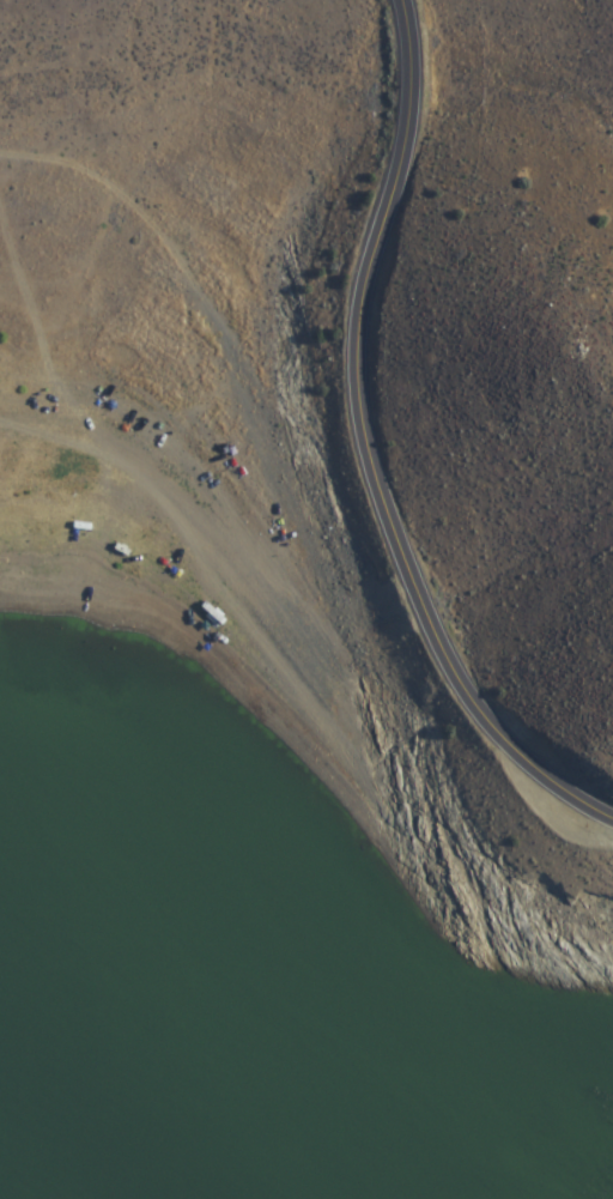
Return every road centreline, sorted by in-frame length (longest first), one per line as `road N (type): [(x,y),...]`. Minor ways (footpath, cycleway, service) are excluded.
road 1 (secondary): [(612,814),(571,795),(496,732),(448,662),(377,476),(363,404),(364,310),(408,147),(414,40),(404,0)]

